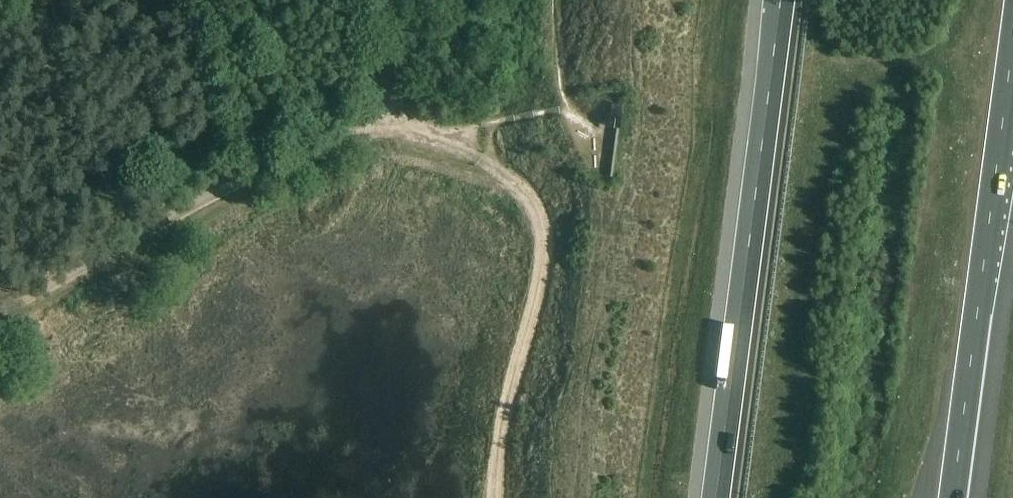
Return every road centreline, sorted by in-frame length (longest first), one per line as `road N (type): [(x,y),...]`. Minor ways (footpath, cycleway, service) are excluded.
road 1 (motorway): [(780,0),(715,497)]
road 2 (track): [(394,117),(251,179),(0,317)]
road 3 (track): [(448,137),(506,175),(540,226),(543,271),(494,497)]
road 4 (motorway): [(979,354),(1012,83)]
road 5 (motorway): [(923,497),(979,354)]
road 6 (motorway): [(960,497),(979,354)]

